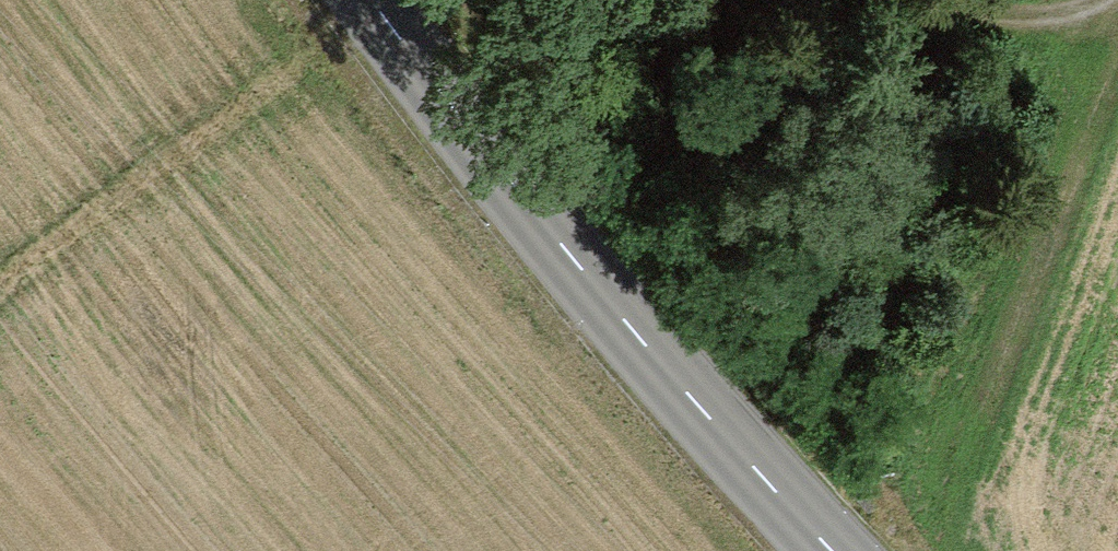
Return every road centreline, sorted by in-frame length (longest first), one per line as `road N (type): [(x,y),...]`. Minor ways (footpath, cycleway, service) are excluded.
road 1 (tertiary): [(832,550),(484,148),(371,0)]
road 2 (track): [(0,284),(368,0)]
road 3 (track): [(1079,0),(968,23),(924,0)]

